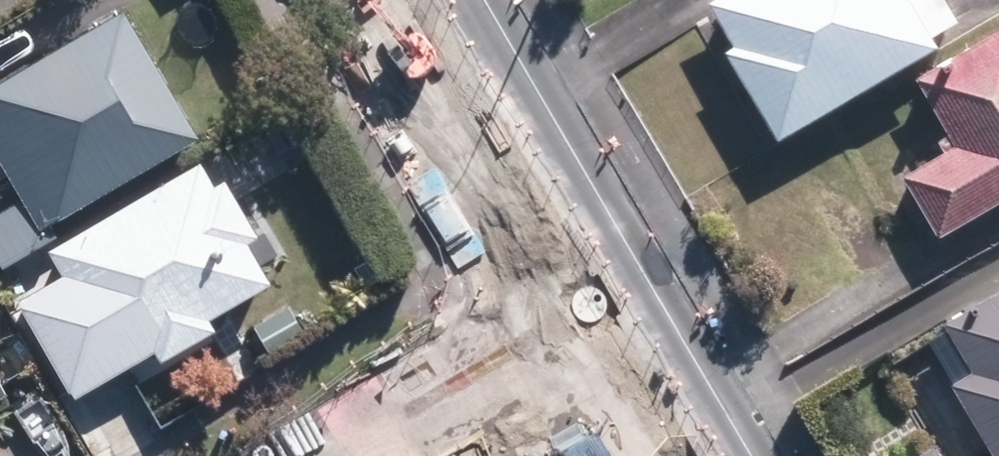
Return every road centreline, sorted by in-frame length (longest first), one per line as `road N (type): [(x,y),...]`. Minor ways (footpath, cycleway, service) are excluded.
road 1 (secondary): [(414,0),(598,316)]
road 2 (residential): [(598,316),(360,455)]
road 3 (secondary): [(598,316),(680,455)]

